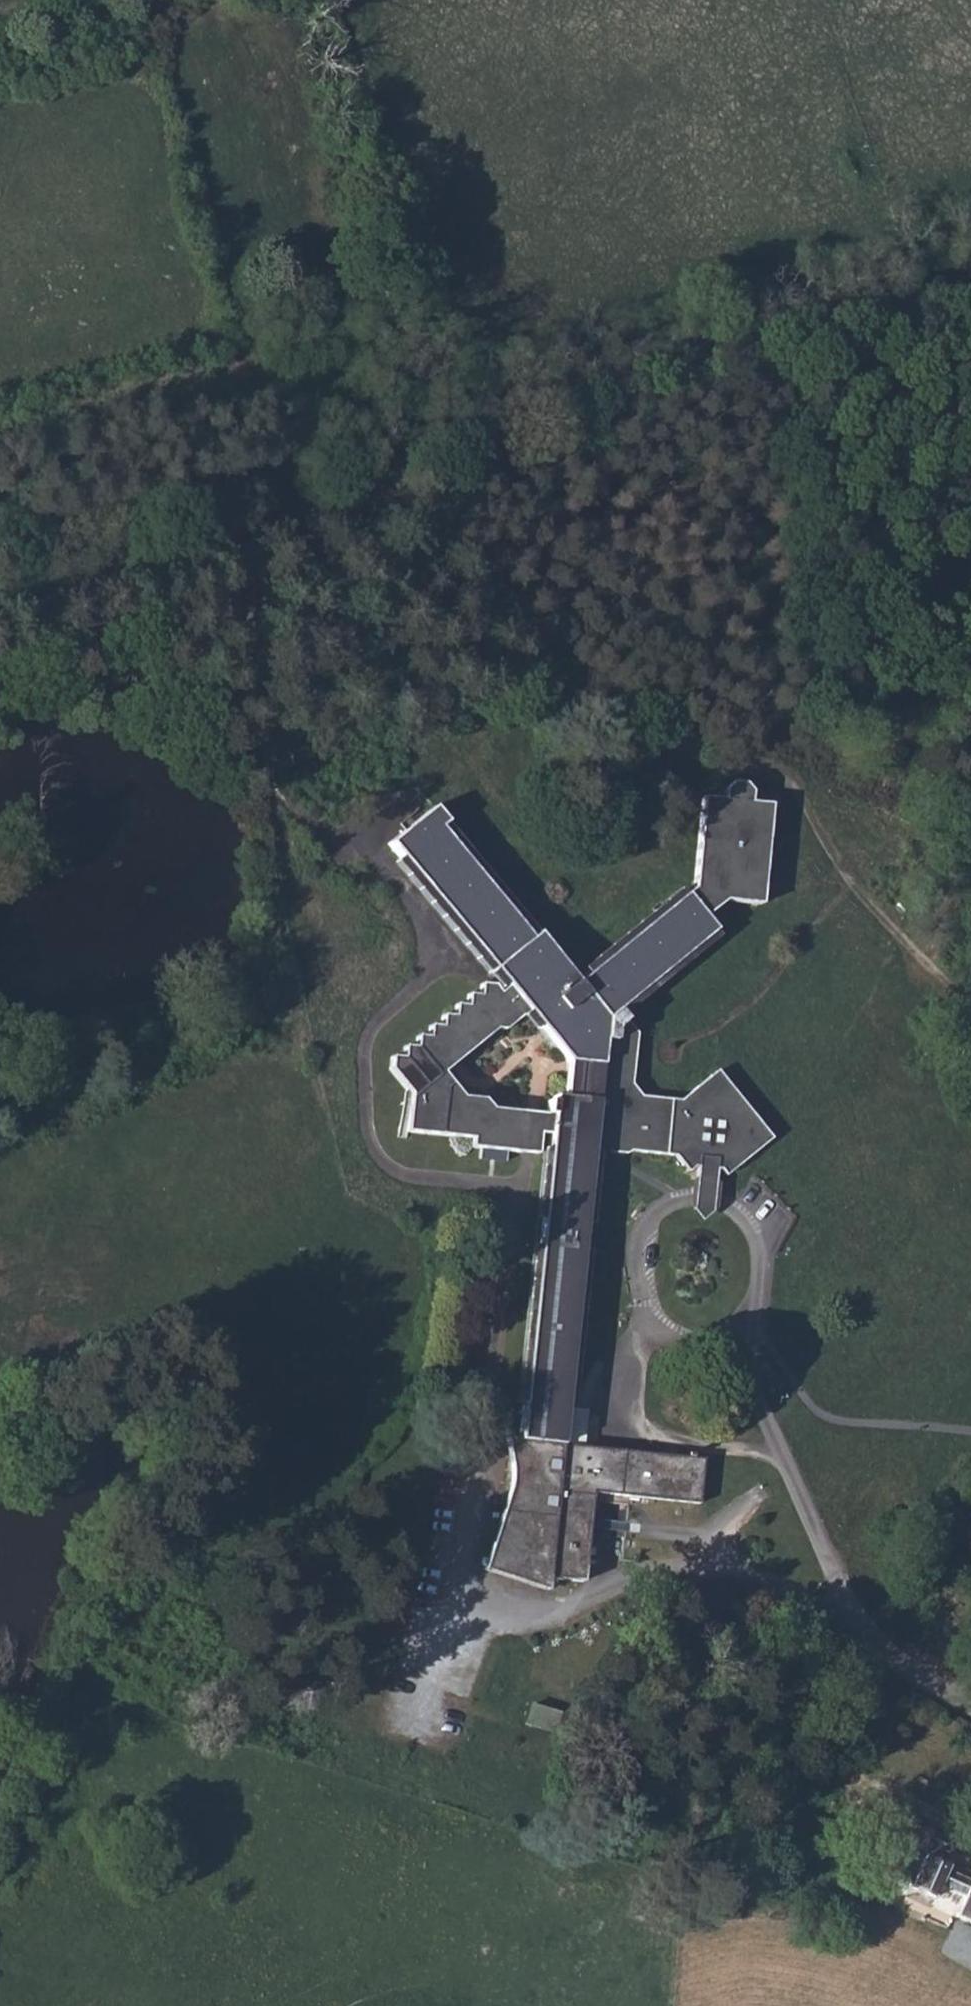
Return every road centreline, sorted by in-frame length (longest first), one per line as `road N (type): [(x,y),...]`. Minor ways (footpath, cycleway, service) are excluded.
road 1 (track): [(970,999),(865,900),(793,778),(690,758),(610,718),(547,705),(502,721),(352,837)]

